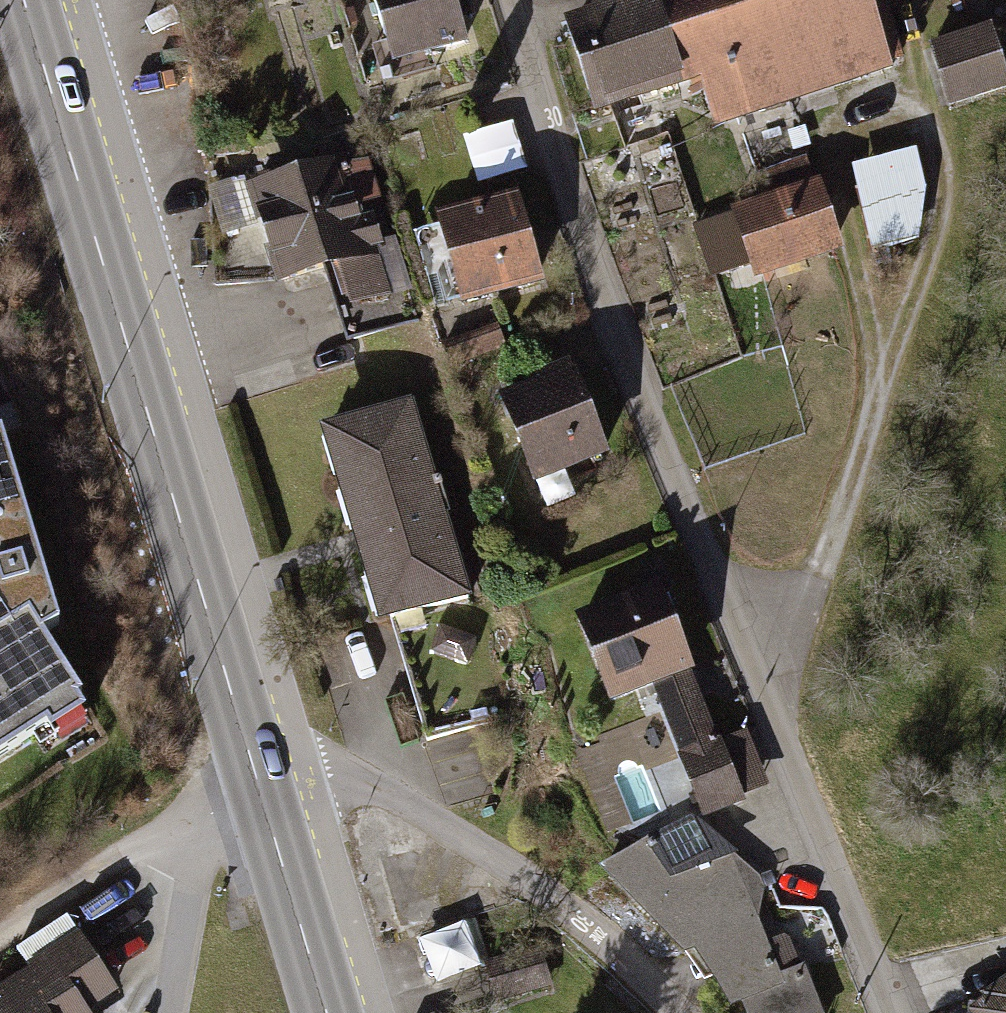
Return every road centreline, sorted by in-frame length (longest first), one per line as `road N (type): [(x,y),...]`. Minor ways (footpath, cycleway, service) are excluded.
road 1 (residential): [(509,0),(612,323),(890,1012)]
road 2 (secondary): [(253,765),(32,30)]
road 3 (residential): [(253,765),(348,781),(414,808),(573,916),(676,1012)]
road 4 (residential): [(171,1012),(208,820),(222,792),(253,765)]
road 5 (secondary): [(326,1012),(253,765)]
road 6 (track): [(208,820),(142,844),(0,938)]

